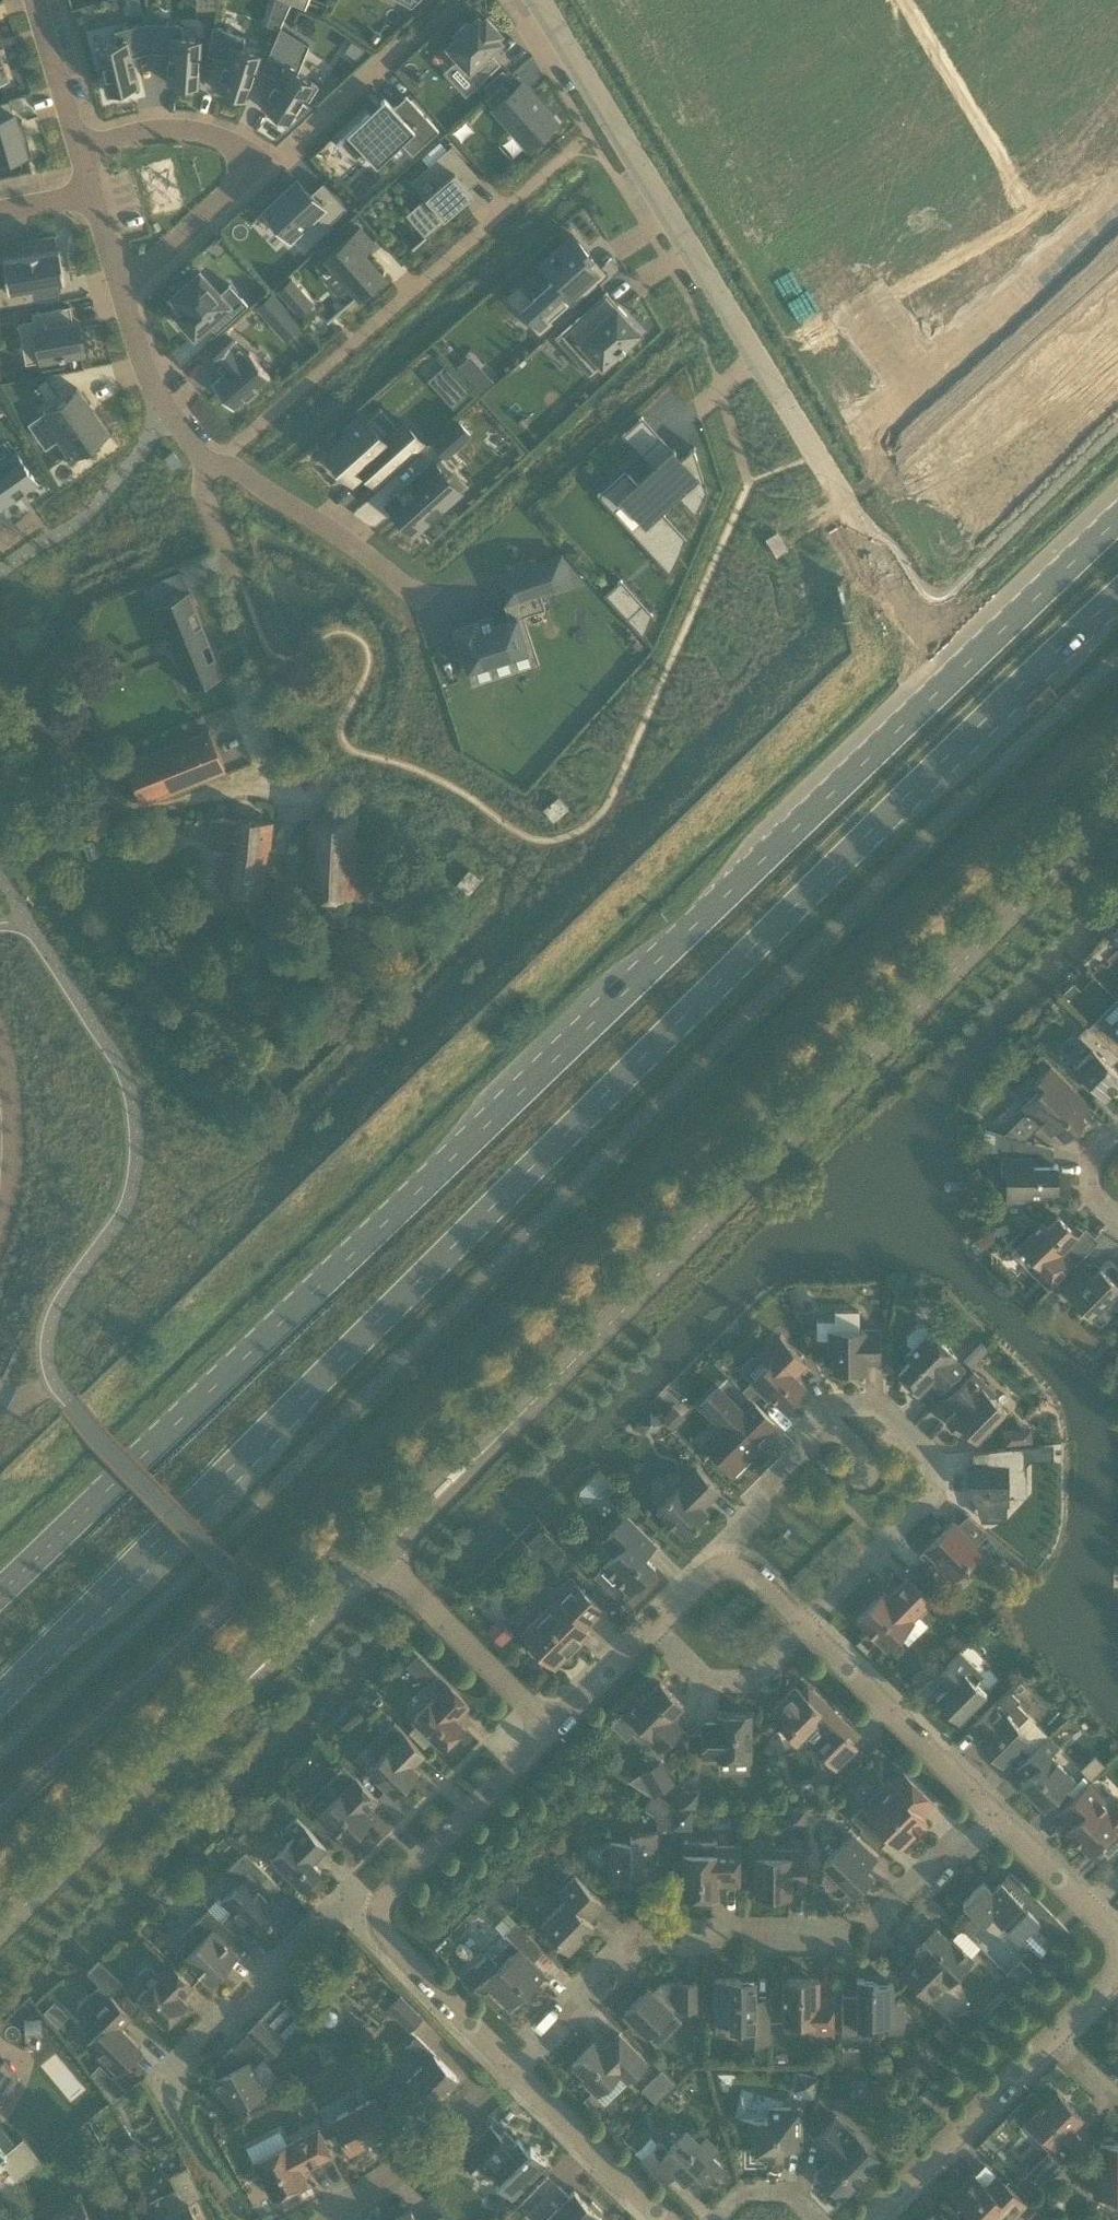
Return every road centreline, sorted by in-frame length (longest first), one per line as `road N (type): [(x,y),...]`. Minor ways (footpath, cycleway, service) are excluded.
road 1 (primary): [(0,1695),(827,877),(1117,602)]
road 2 (primary): [(1117,520),(0,1590)]
road 3 (tertiary): [(481,1450),(1006,913),(1117,809)]
road 4 (residential): [(513,2071),(634,1946),(875,1925),(994,1815)]
road 5 (residential): [(803,1625),(934,1491),(934,1454),(878,1404),(832,1406),(755,1505),(727,1563)]
road 6 (unclassified): [(535,0),(771,378)]
road 7 (tertiary): [(0,1933),(265,1662)]
road 8 (residential): [(1048,224),(771,378)]
road 9 (residential): [(166,2099),(158,2075),(167,2059),(322,1908),(338,1903),(366,1912)]
road 10 (residential): [(803,1625),(994,1815)]
road 11 (residential): [(1048,224),(913,0)]
road 12 (residential): [(366,1912),(550,1729)]
road 13 (residential): [(1053,2039),(870,2219)]
road 14 (residential): [(419,595),(344,533),(212,466)]
road 15 (residential): [(550,1729),(382,1562)]
road 16 (residential): [(513,2071),(366,1912)]
road 17 (residential): [(323,2219),(444,2135),(493,2090)]
road 18 (residential): [(665,2219),(513,2071)]
road 19 (residential): [(212,466),(173,416),(145,360),(123,286)]
road 20 (residential): [(803,1625),(757,1676),(706,1680),(653,1627)]
road 21 (residential): [(82,142),(178,128),(229,138),(263,164)]
road 22 (residential): [(406,44),(263,164)]
road 23 (residential): [(263,164),(123,286)]
road 24 (unclassified): [(771,378),(862,531)]
road 25 (residential): [(0,1231),(15,1151),(0,1057)]
road 26 (tertiary): [(265,1662),(305,1641),(382,1562)]
road 27 (tertiary): [(368,1549),(265,1662)]
road 28 (tertiary): [(481,1450),(442,1474),(368,1549)]
road 29 (tertiary): [(382,1562),(481,1450)]
road 30 (residential): [(82,142),(37,0)]
road 31 (residential): [(550,1729),(653,1627)]
road 32 (residential): [(994,1815),(1091,1907)]
road 33 (residential): [(236,583),(205,488),(212,466)]

